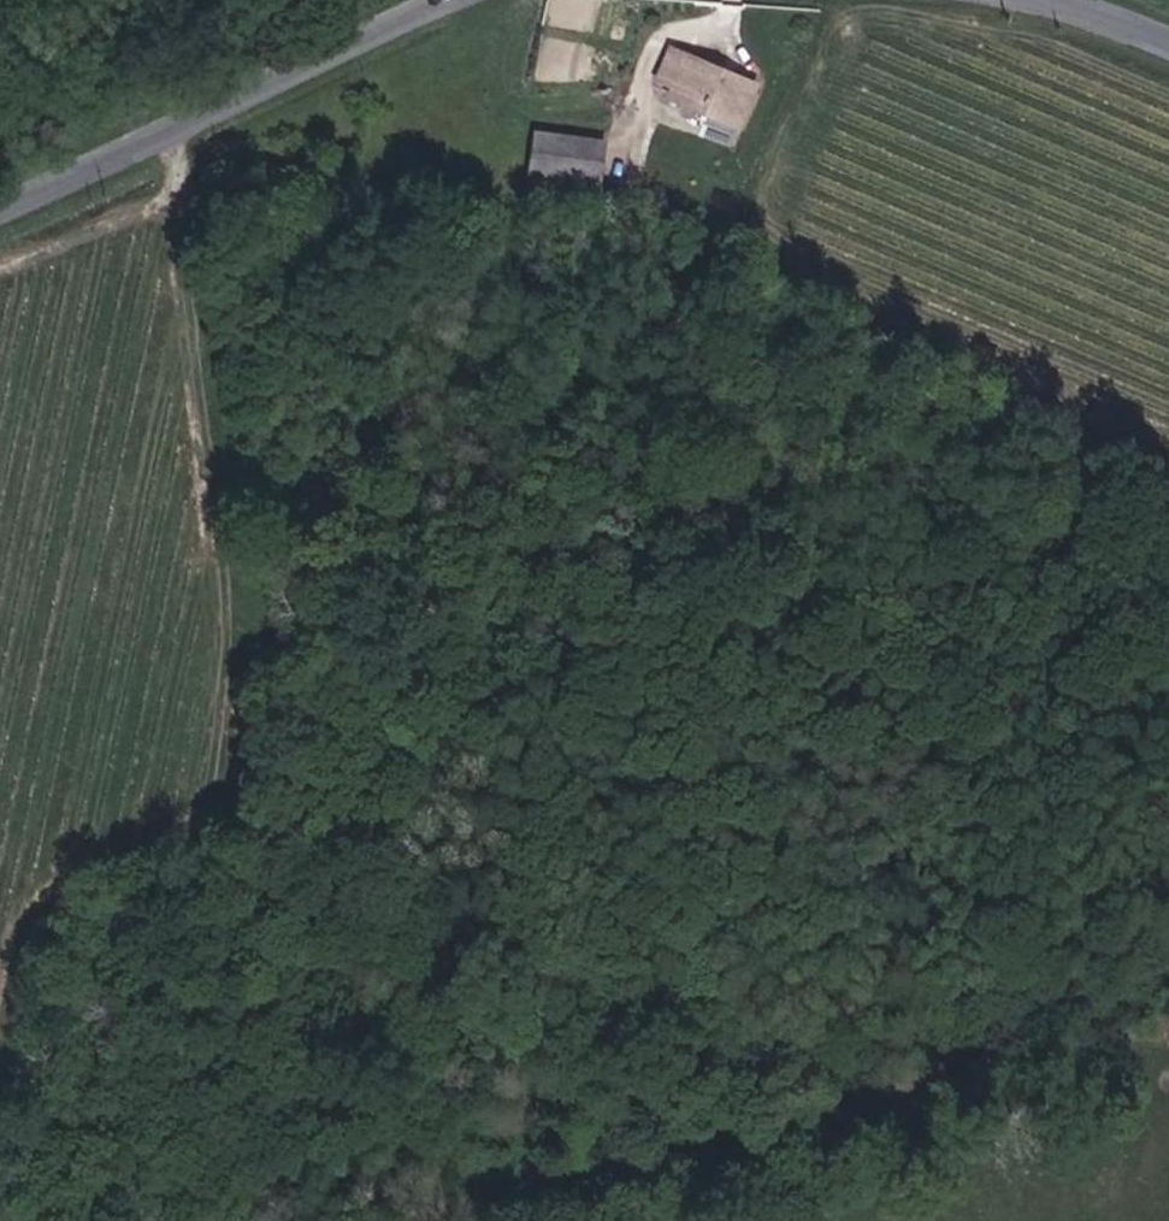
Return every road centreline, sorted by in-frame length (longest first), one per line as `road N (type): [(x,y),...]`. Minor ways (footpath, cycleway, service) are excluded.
road 1 (unclassified): [(461,0),(0,213)]

